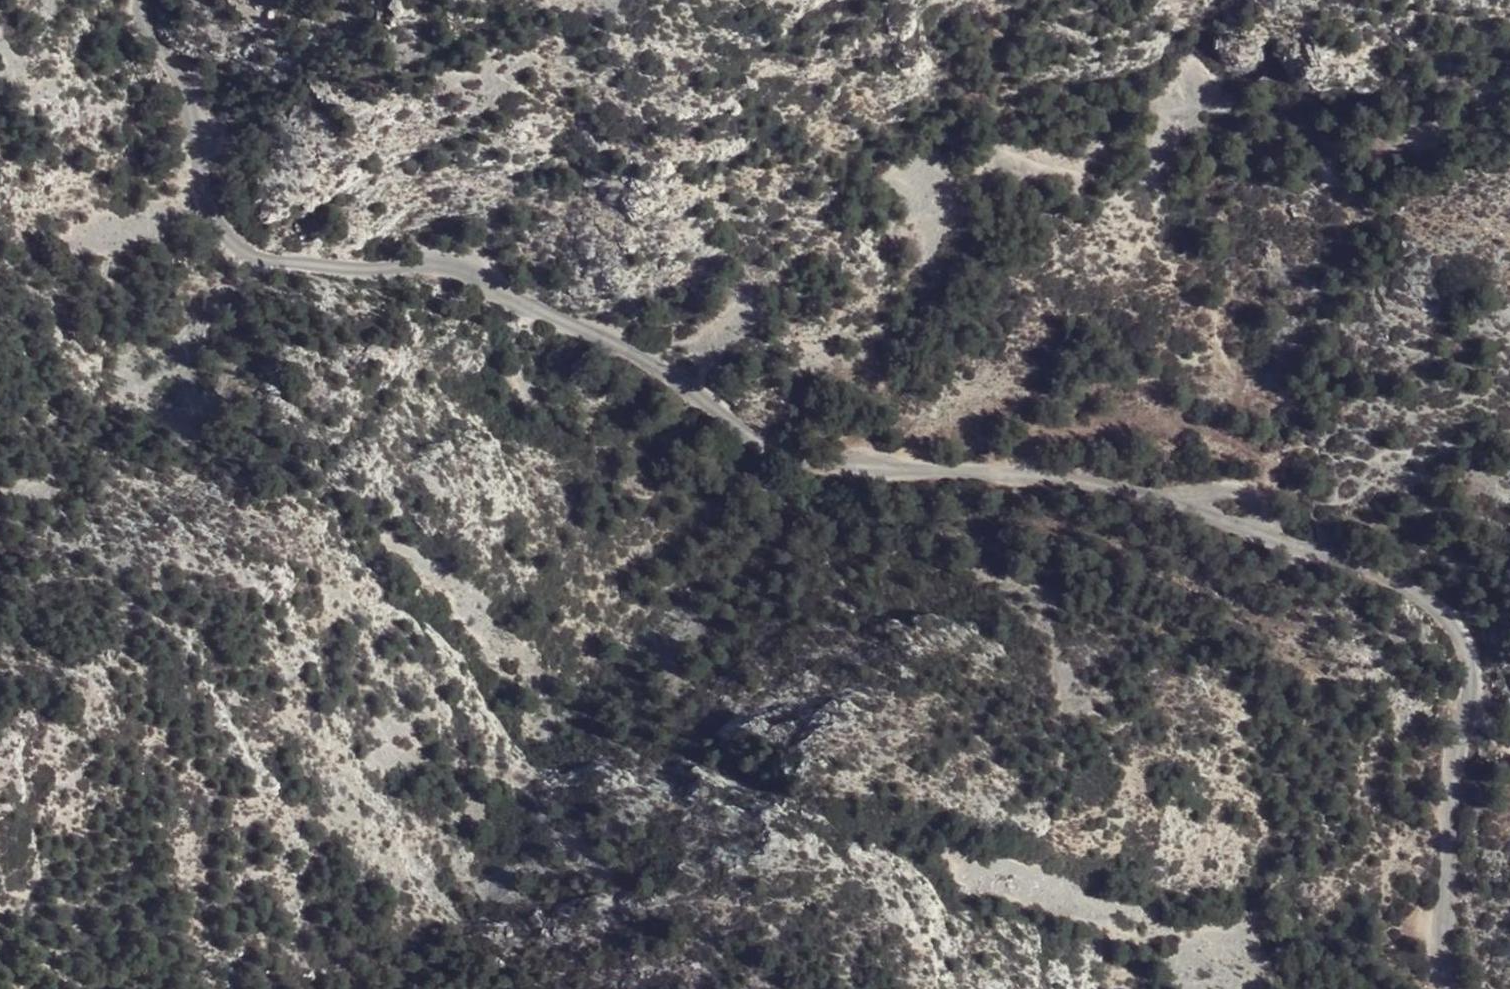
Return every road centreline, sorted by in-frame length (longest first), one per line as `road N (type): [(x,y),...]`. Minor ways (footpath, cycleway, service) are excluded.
road 1 (unclassified): [(1447,988),(1441,964),(1451,803),(1472,677),(1460,633),(1414,590),(1275,537),(1074,478),(788,458),(656,365),(471,277),(256,260),(228,238),(213,207),(186,94),(146,22),(143,0)]
road 2 (track): [(1155,499),(1220,492),(1253,500),(1275,537)]

